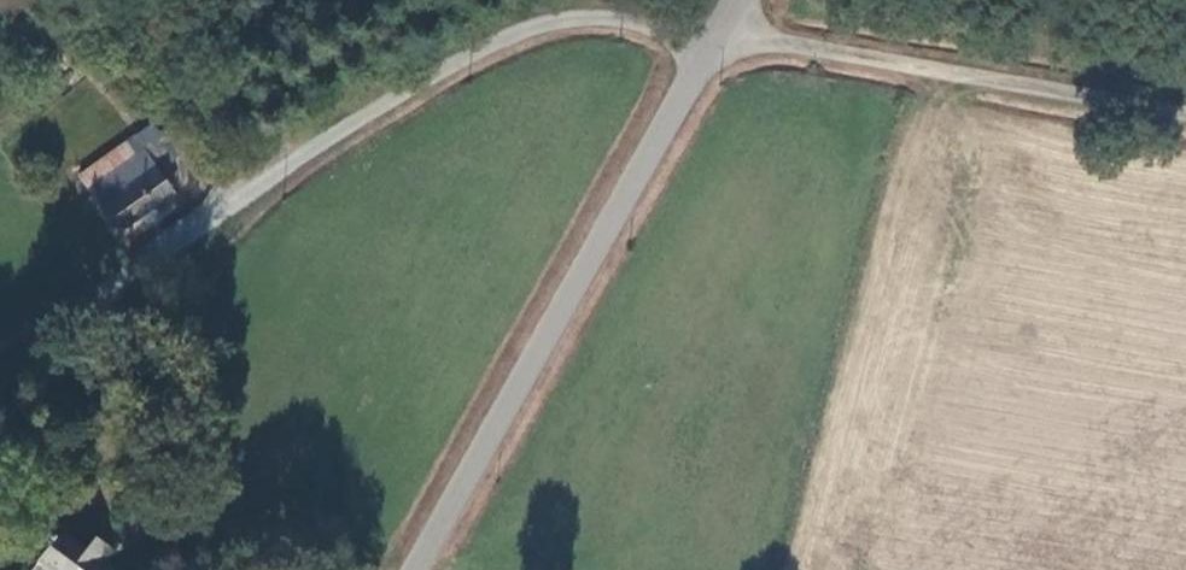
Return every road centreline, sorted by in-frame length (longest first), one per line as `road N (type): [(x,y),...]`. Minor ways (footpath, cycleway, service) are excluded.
road 1 (unclassified): [(714,32),(525,29),(0,336)]
road 2 (unclassified): [(418,569),(714,32)]
road 3 (unclassified): [(714,32),(1185,114)]

